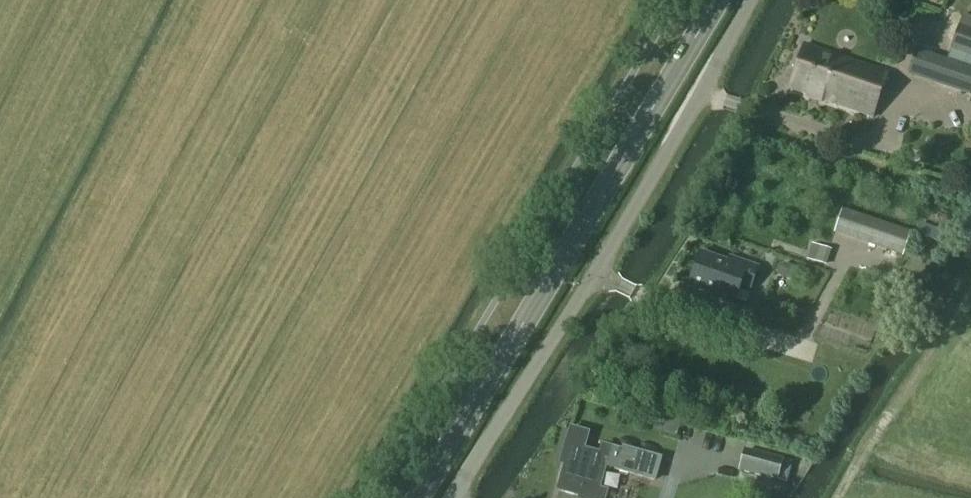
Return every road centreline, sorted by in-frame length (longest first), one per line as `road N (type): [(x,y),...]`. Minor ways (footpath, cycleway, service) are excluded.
road 1 (primary): [(417,497),(719,0)]
road 2 (unclassified): [(453,497),(609,253),(753,0)]
road 3 (track): [(835,497),(970,283)]

